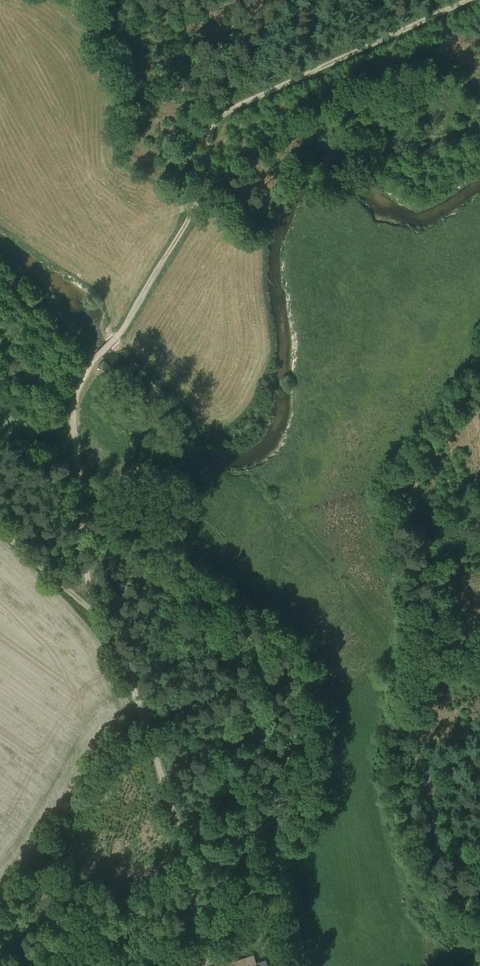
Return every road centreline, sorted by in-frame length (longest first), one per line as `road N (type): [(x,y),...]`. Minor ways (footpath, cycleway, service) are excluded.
road 1 (track): [(91,608),(147,733),(201,923)]
road 2 (track): [(214,123),(466,0)]
road 3 (track): [(93,362),(72,413),(91,608)]
road 4 (track): [(117,338),(196,202),(214,123)]
road 5 (track): [(214,123),(142,0)]
road 6 (track): [(91,608),(0,529)]

